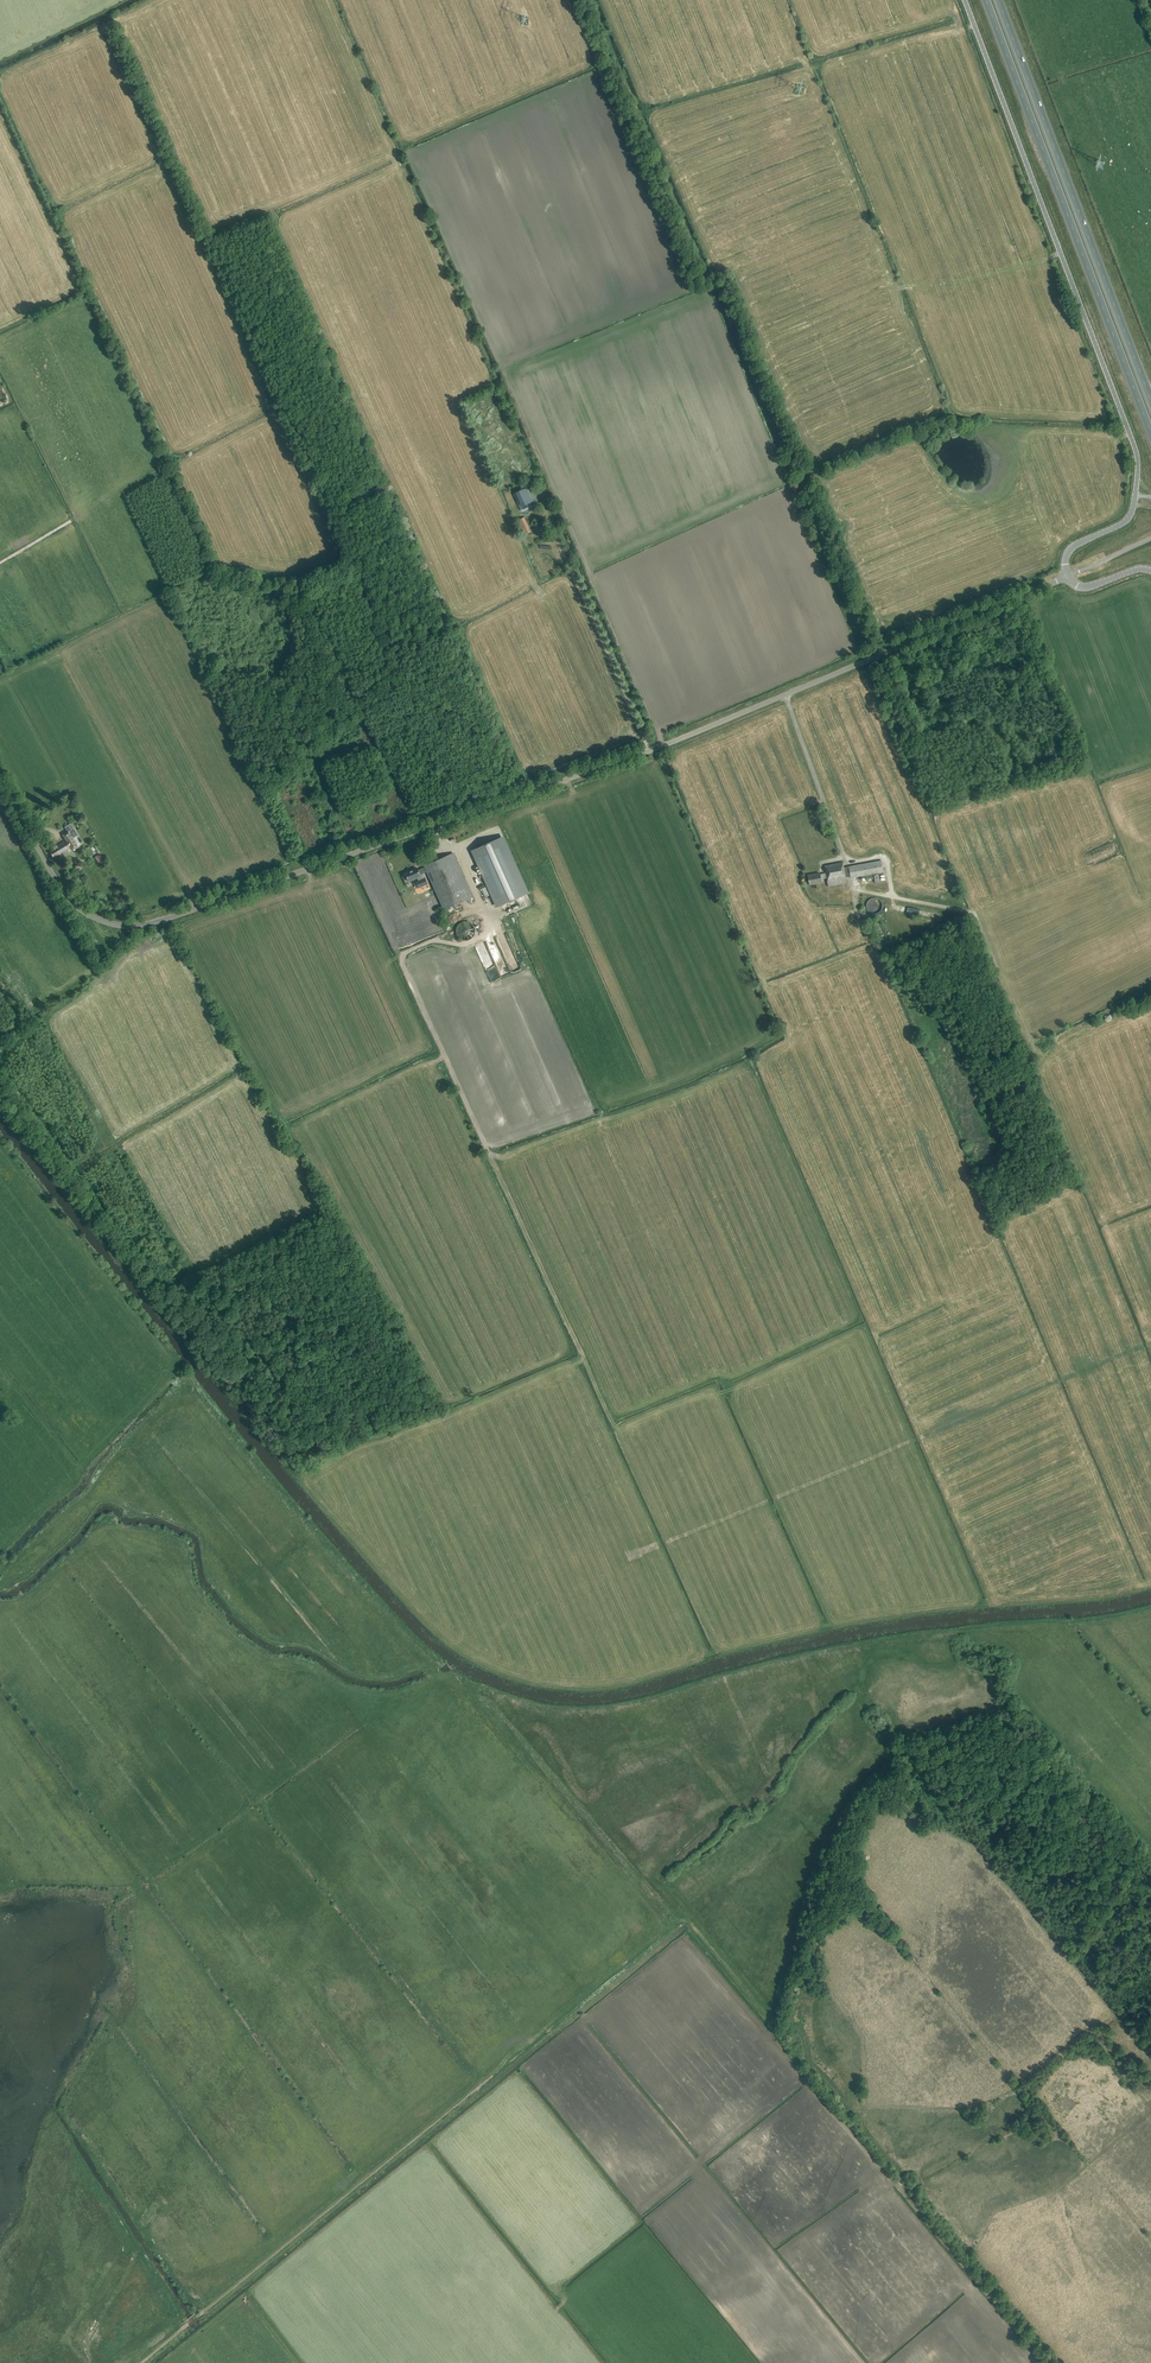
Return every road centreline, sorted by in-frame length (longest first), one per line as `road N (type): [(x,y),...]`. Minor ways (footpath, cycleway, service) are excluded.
road 1 (unclassified): [(1068,577),(650,751),(154,925),(99,921),(70,903),(0,783)]
road 2 (unclassified): [(1068,577),(1070,549),(1132,514),(1137,458),(964,0)]
road 3 (track): [(202,2313),(577,1997)]
road 4 (trunk): [(986,0),(1150,433)]
road 5 (trunk): [(1150,402),(998,0)]
road 6 (track): [(650,751),(546,512)]
road 7 (track): [(898,2184),(1046,2362)]

